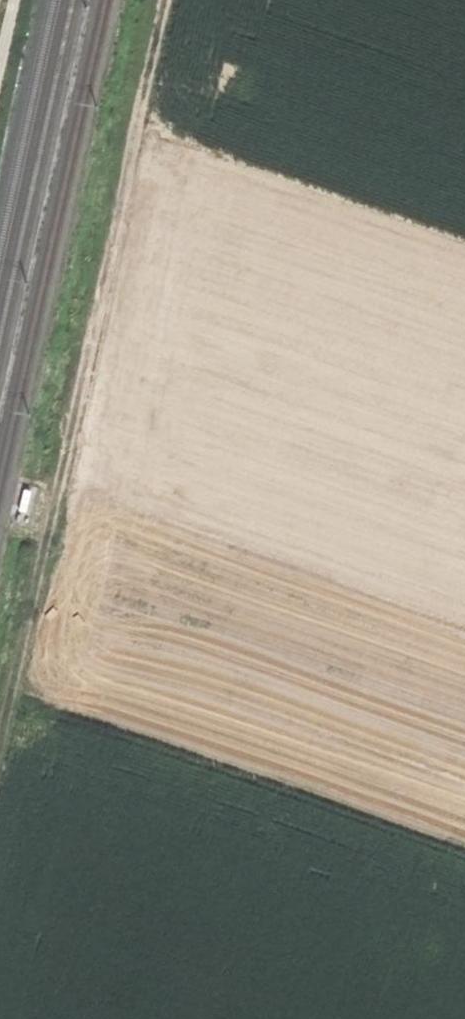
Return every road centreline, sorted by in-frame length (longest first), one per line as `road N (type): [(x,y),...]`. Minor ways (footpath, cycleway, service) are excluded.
road 1 (track): [(166,0),(0,758)]

